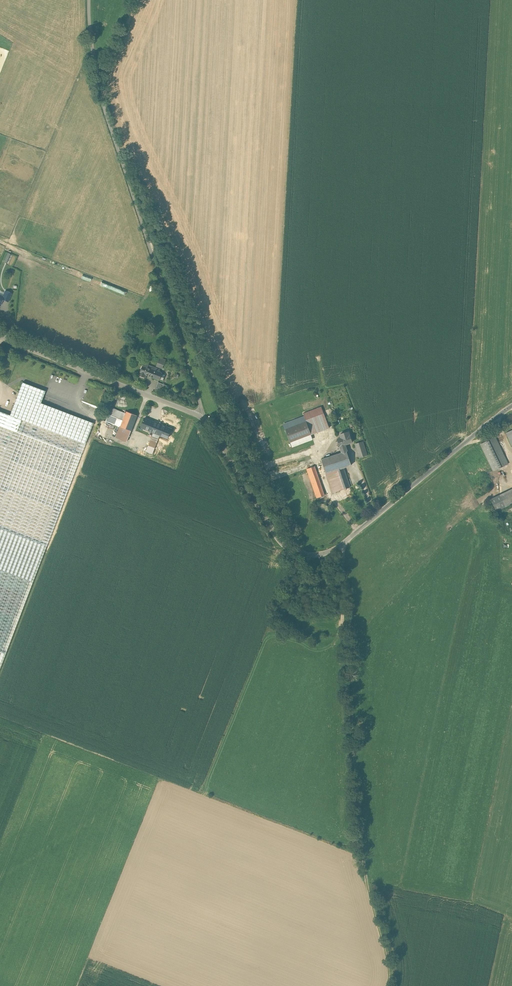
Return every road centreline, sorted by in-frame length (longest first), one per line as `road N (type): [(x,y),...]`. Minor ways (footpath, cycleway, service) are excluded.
road 1 (track): [(386,985),(364,858),(342,594),(345,544)]
road 2 (unclassified): [(511,407),(345,544),(307,554),(282,542),(199,416)]
road 3 (unclassified): [(199,416),(104,104),(89,0)]
road 4 (track): [(364,858),(161,778)]
road 5 (unclassified): [(199,416),(0,337)]

